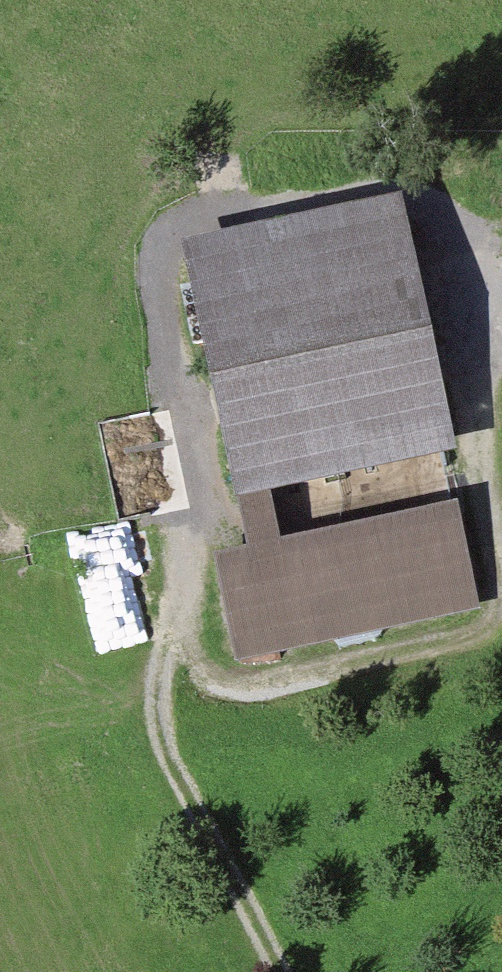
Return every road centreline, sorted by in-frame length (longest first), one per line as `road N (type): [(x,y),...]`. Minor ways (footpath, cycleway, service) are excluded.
road 1 (track): [(164,621),(198,551),(158,267),(192,222),(391,183),(430,193),(473,325),(501,319)]
road 2 (track): [(159,661),(223,681),(501,620),(473,325)]

